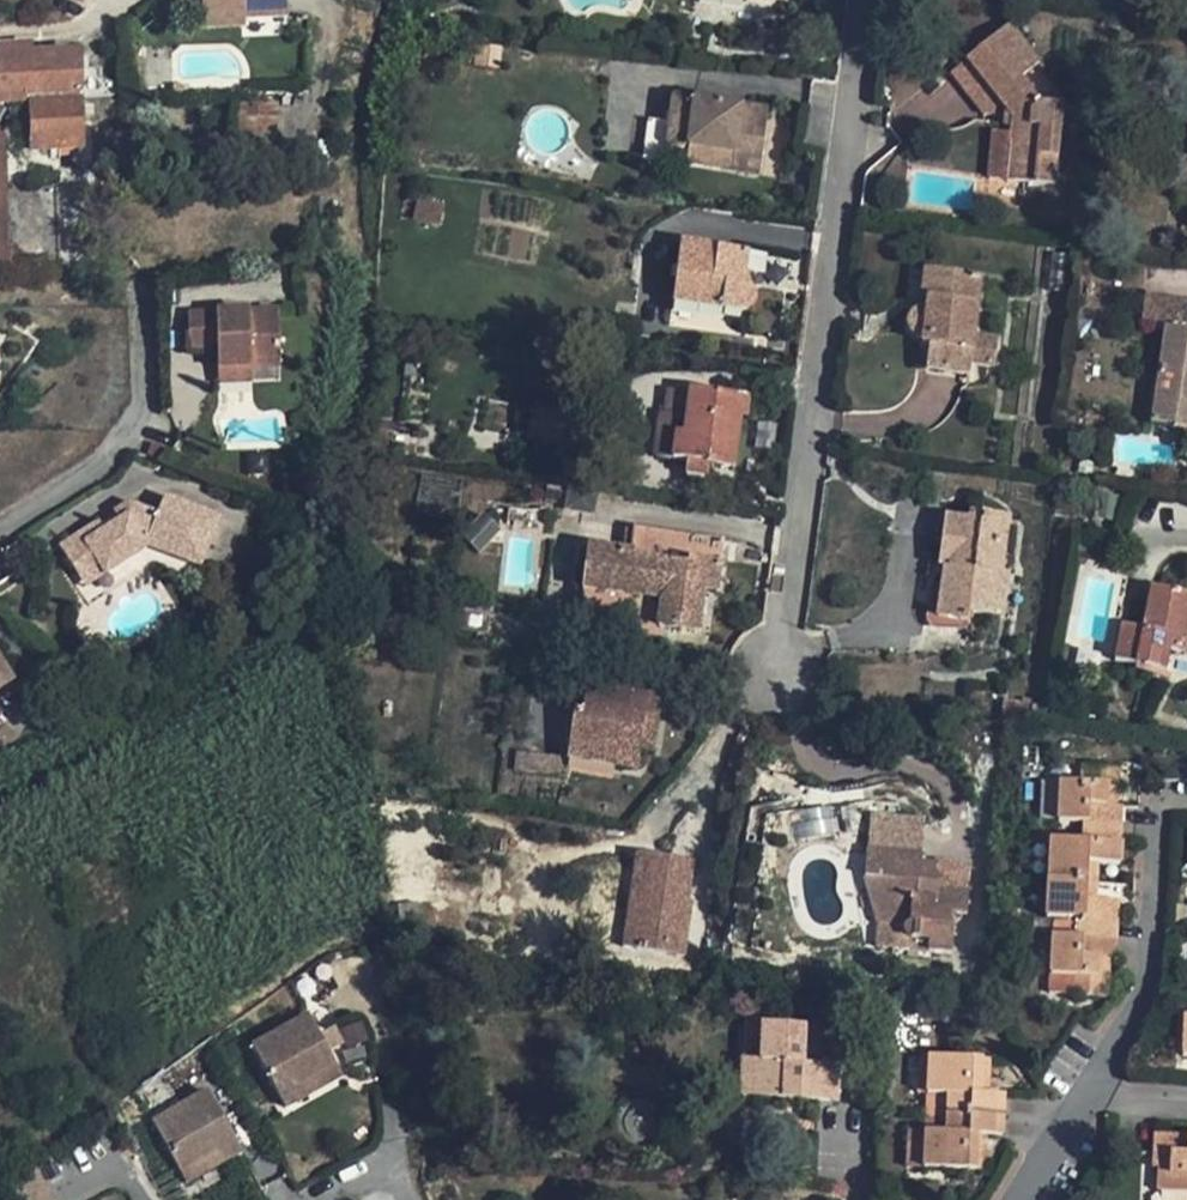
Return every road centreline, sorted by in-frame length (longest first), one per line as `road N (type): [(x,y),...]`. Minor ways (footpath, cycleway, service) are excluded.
road 1 (residential): [(862,0),(773,666)]
road 2 (residential): [(0,531),(125,435),(141,393),(137,304)]

